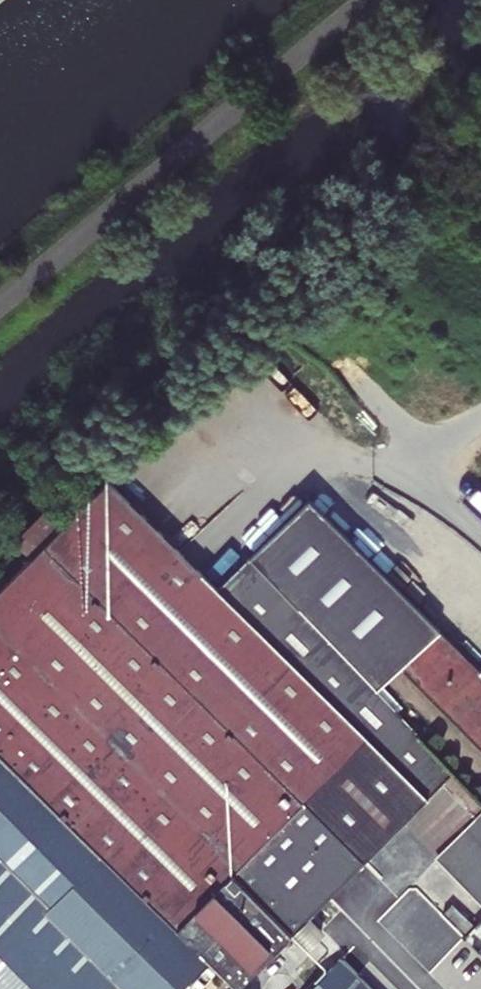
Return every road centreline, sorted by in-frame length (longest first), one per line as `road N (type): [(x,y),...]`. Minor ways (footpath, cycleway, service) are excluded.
road 1 (unknown): [(0,308),(366,0)]

